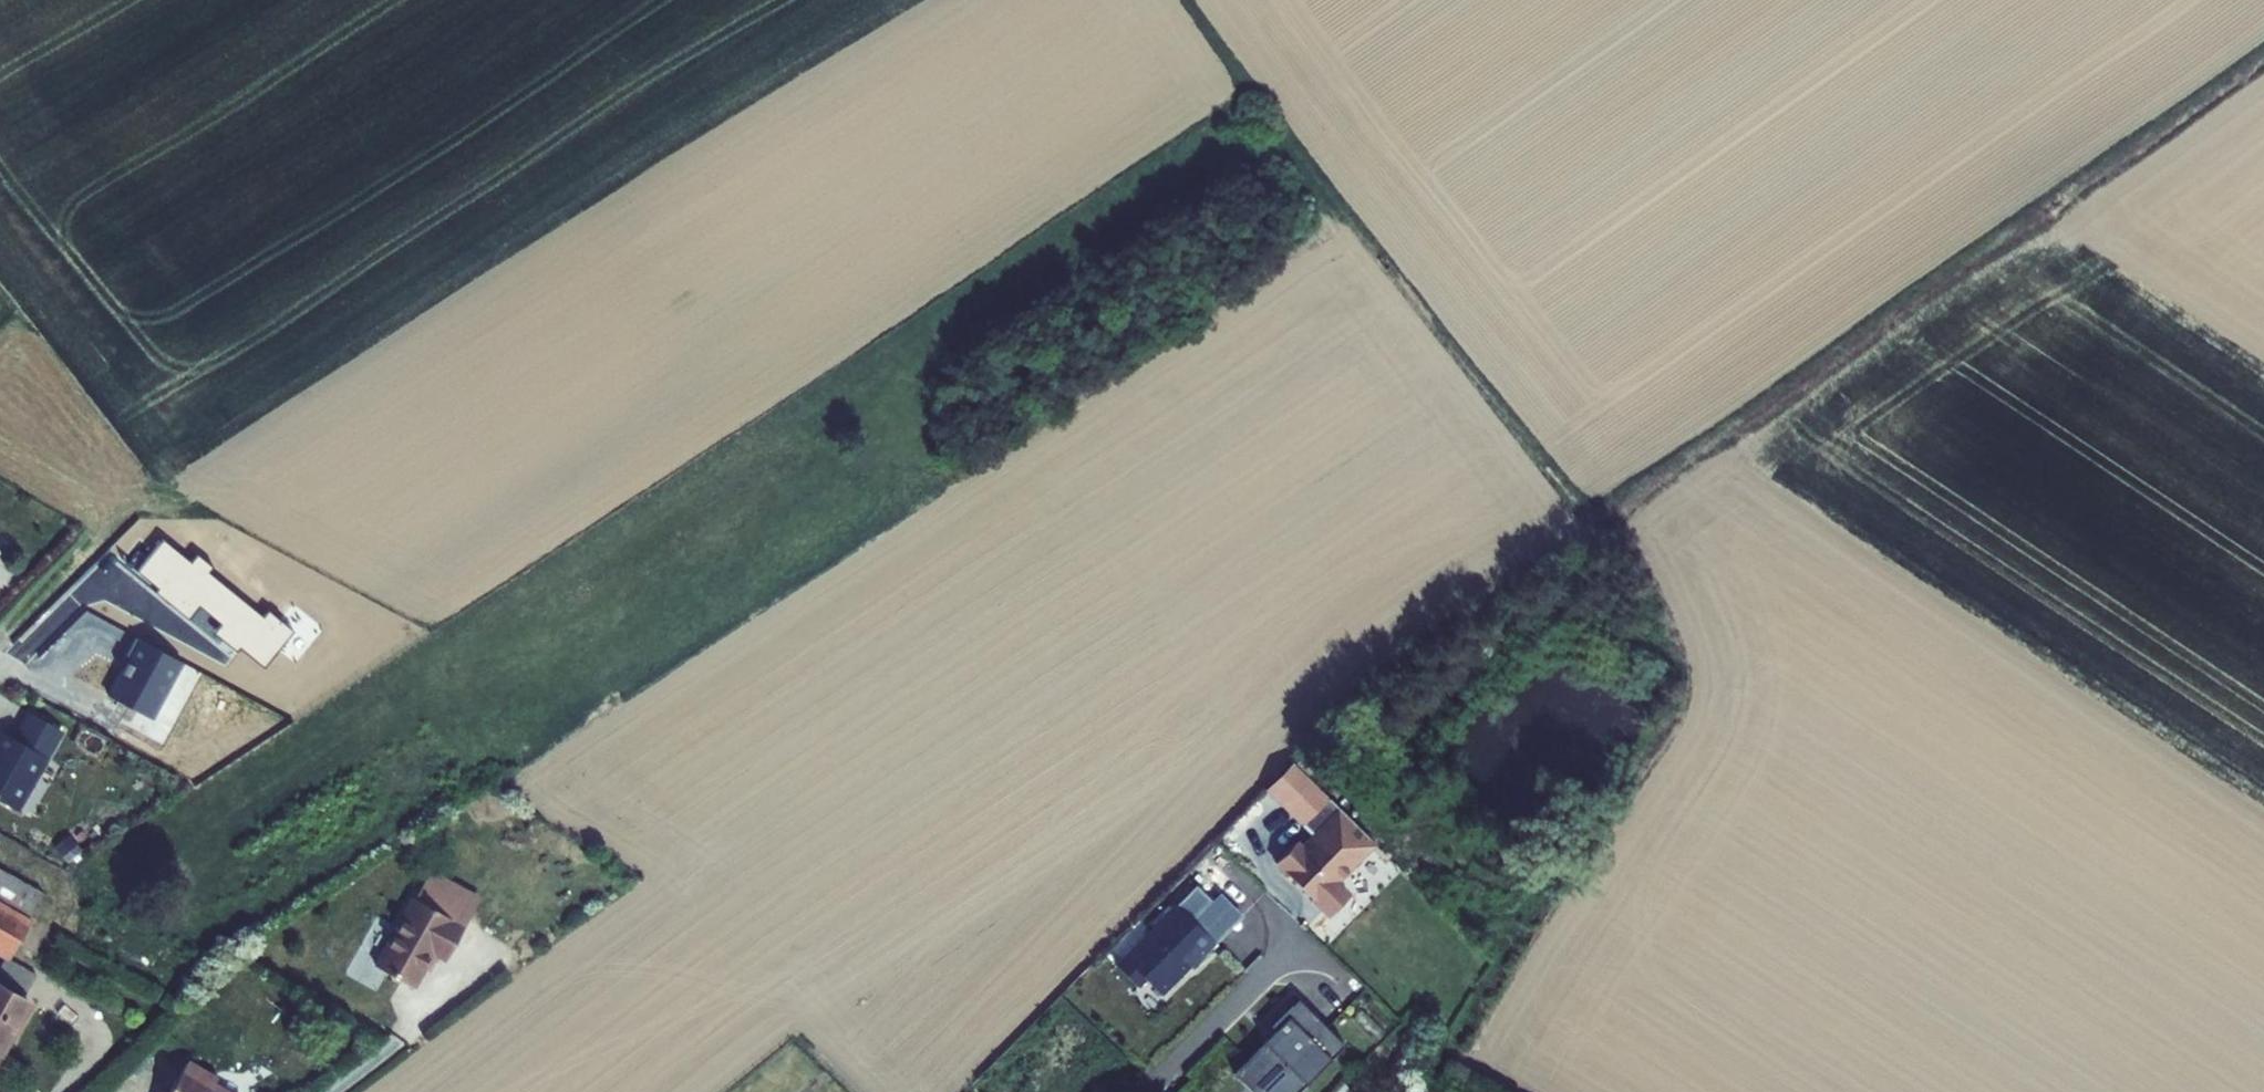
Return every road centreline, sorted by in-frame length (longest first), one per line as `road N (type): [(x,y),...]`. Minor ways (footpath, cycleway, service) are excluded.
road 1 (residential): [(1144,1091),(1297,942)]

